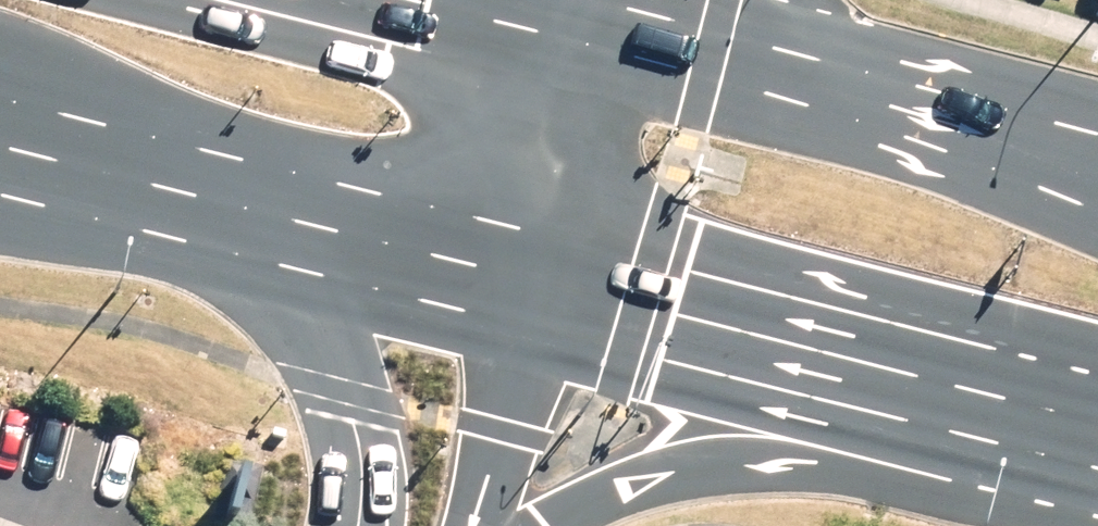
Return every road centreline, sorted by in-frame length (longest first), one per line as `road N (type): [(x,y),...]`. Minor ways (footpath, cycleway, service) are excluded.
road 1 (primary): [(1097,430),(280,198)]
road 2 (primary): [(1097,456),(940,446),(833,452),(712,470),(587,501),(542,525)]
road 3 (primary): [(425,0),(868,117)]
road 4 (primary): [(367,525),(359,396),(331,292),(280,198)]
road 5 (primary): [(280,198),(0,120)]
road 6 (primary): [(868,117),(1097,194)]
road 7 (primary): [(809,0),(868,117)]

